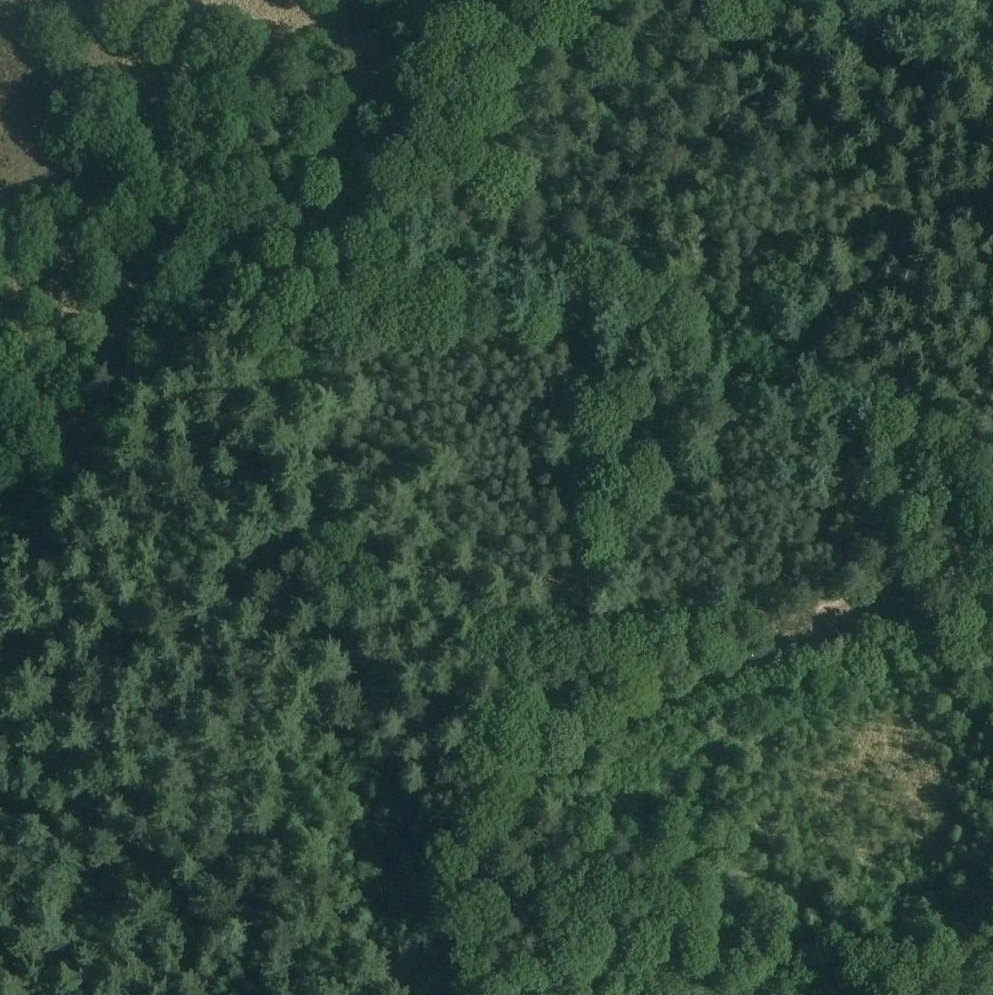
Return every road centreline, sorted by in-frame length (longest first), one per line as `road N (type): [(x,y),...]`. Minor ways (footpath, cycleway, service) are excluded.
road 1 (unclassified): [(380,994),(520,799),(599,730),(653,698),(813,638),(992,536)]
road 2 (track): [(283,199),(992,496)]
road 3 (track): [(0,508),(283,199)]
road 4 (track): [(283,199),(463,0)]

